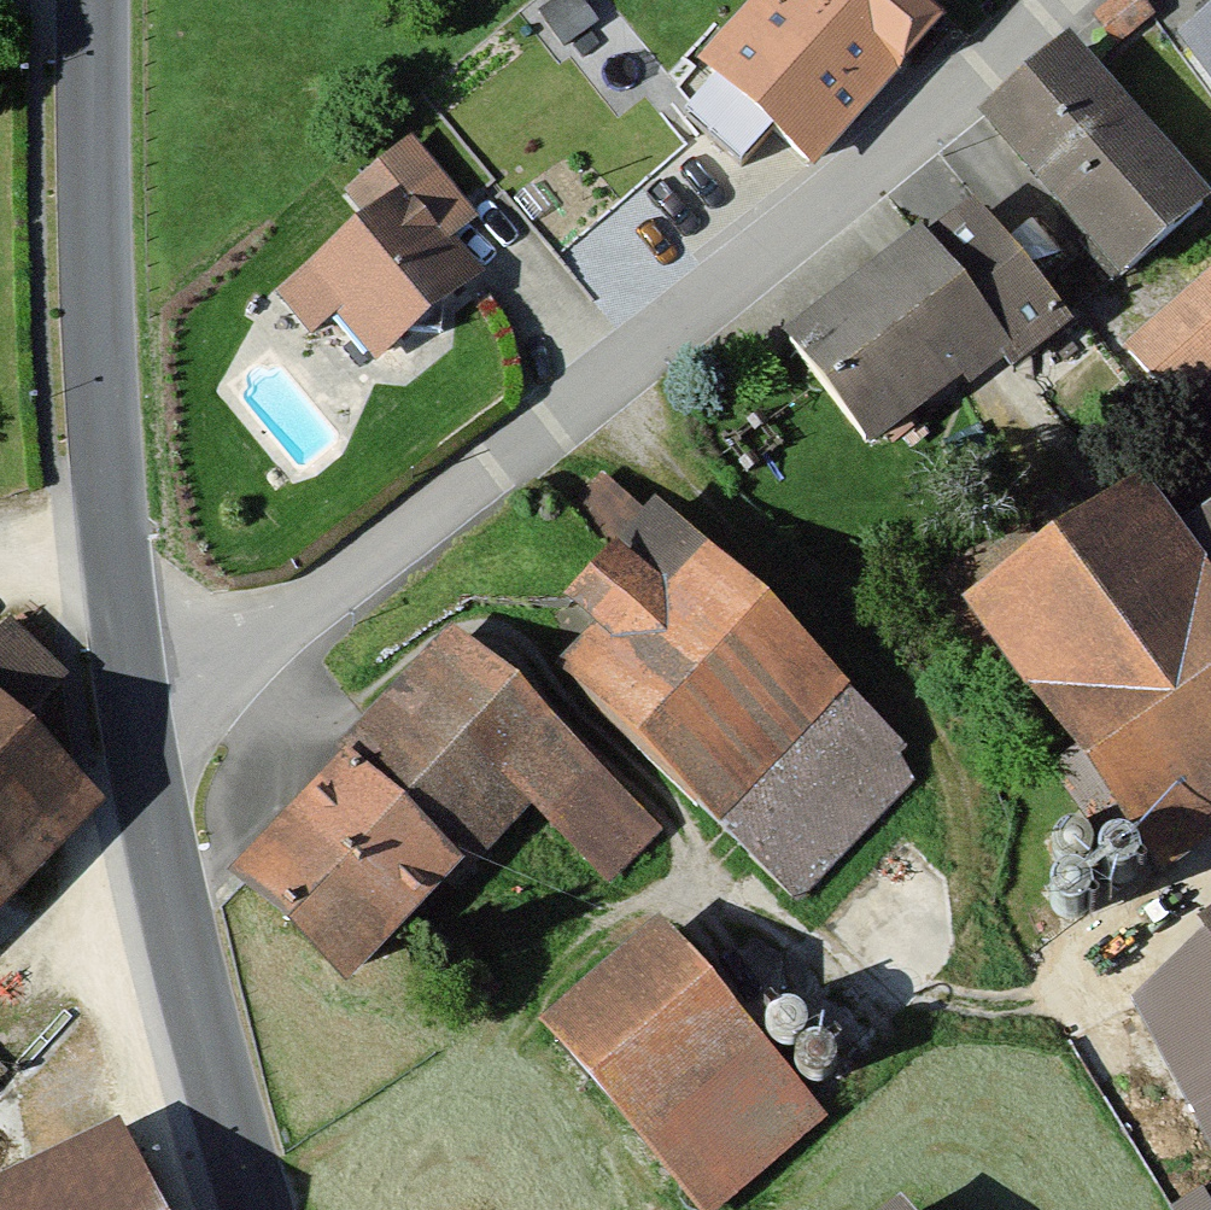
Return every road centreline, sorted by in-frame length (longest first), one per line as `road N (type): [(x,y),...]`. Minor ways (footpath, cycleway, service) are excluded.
road 1 (residential): [(1061,0),(613,394),(239,659),(138,686)]
road 2 (secondary): [(138,686),(114,554),(91,0)]
road 3 (secondary): [(262,1209),(223,1094),(146,767),(138,686)]

